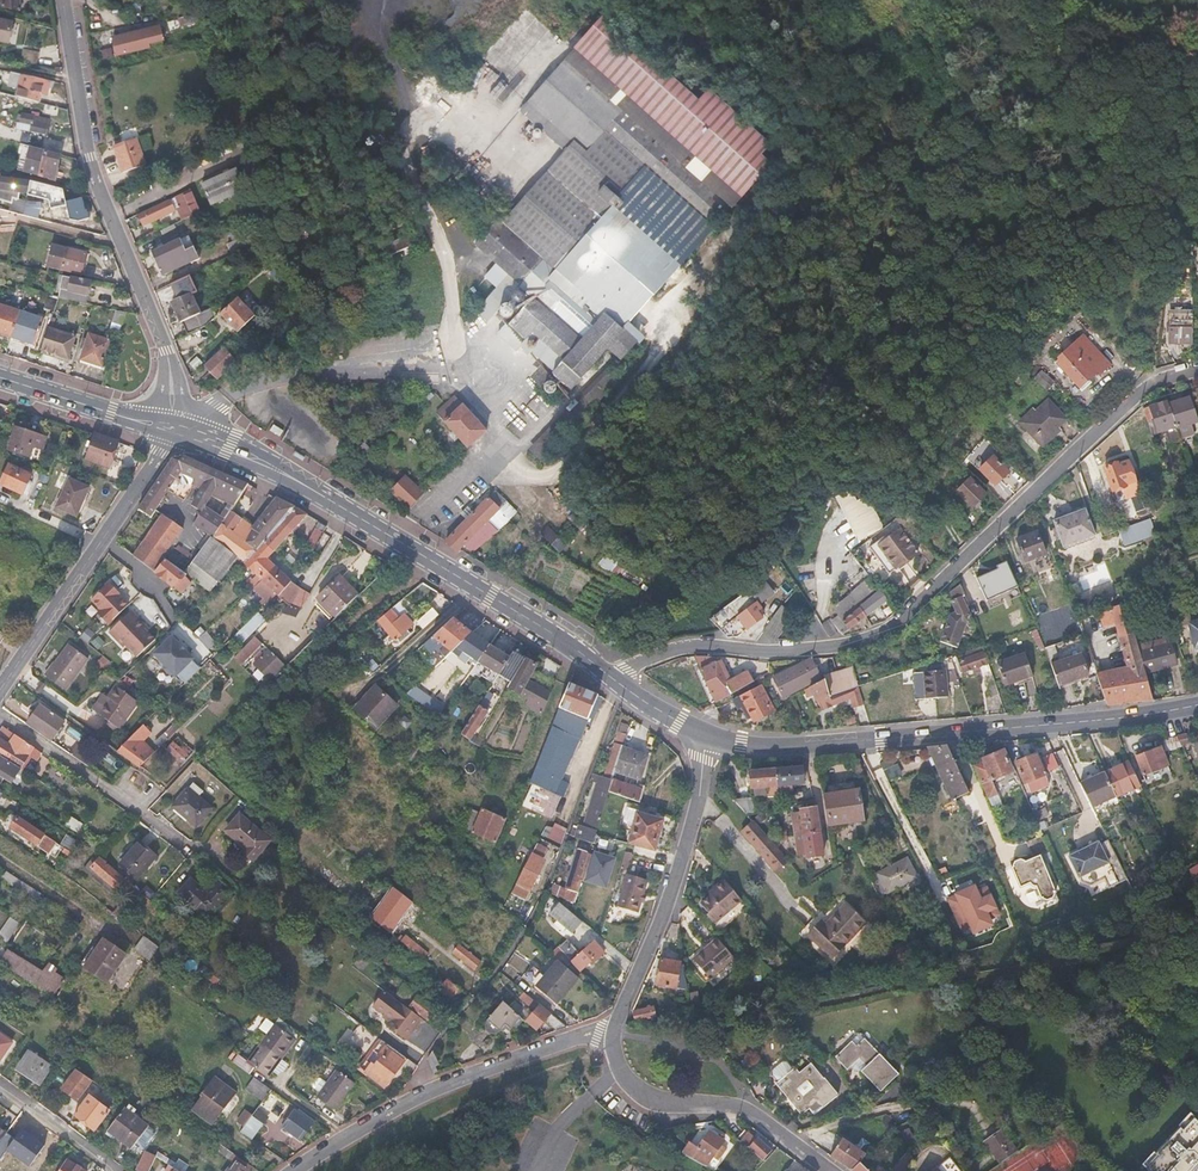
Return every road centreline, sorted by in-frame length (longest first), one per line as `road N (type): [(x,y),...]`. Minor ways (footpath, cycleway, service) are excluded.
road 1 (residential): [(1197,373),(1149,383),(883,631),(834,649),(778,653),(691,645),(642,660),(617,681)]
road 2 (primary): [(1197,706),(825,745),(709,736)]
road 3 (residential): [(64,0),(89,158),(166,351)]
road 4 (primary): [(617,681),(312,489)]
road 5 (residential): [(297,1170),(426,1095),(600,1031),(617,1034)]
road 6 (residential): [(709,736),(681,865),(617,1034)]
road 7 (residential): [(617,1034),(616,1055),(631,1081),(677,1103),(757,1115),(833,1170)]
road 8 (residential): [(0,713),(189,844)]
road 9 (primary): [(164,435),(312,489)]
road 10 (tertiary): [(17,666),(103,540)]
road 11 (primary): [(312,489),(243,443),(184,422)]
road 12 (residential): [(0,1084),(113,1170)]
road 13 (track): [(409,128),(365,0)]
road 14 (primary): [(119,415),(0,377)]
road 15 (tertiary): [(103,540),(164,435)]

